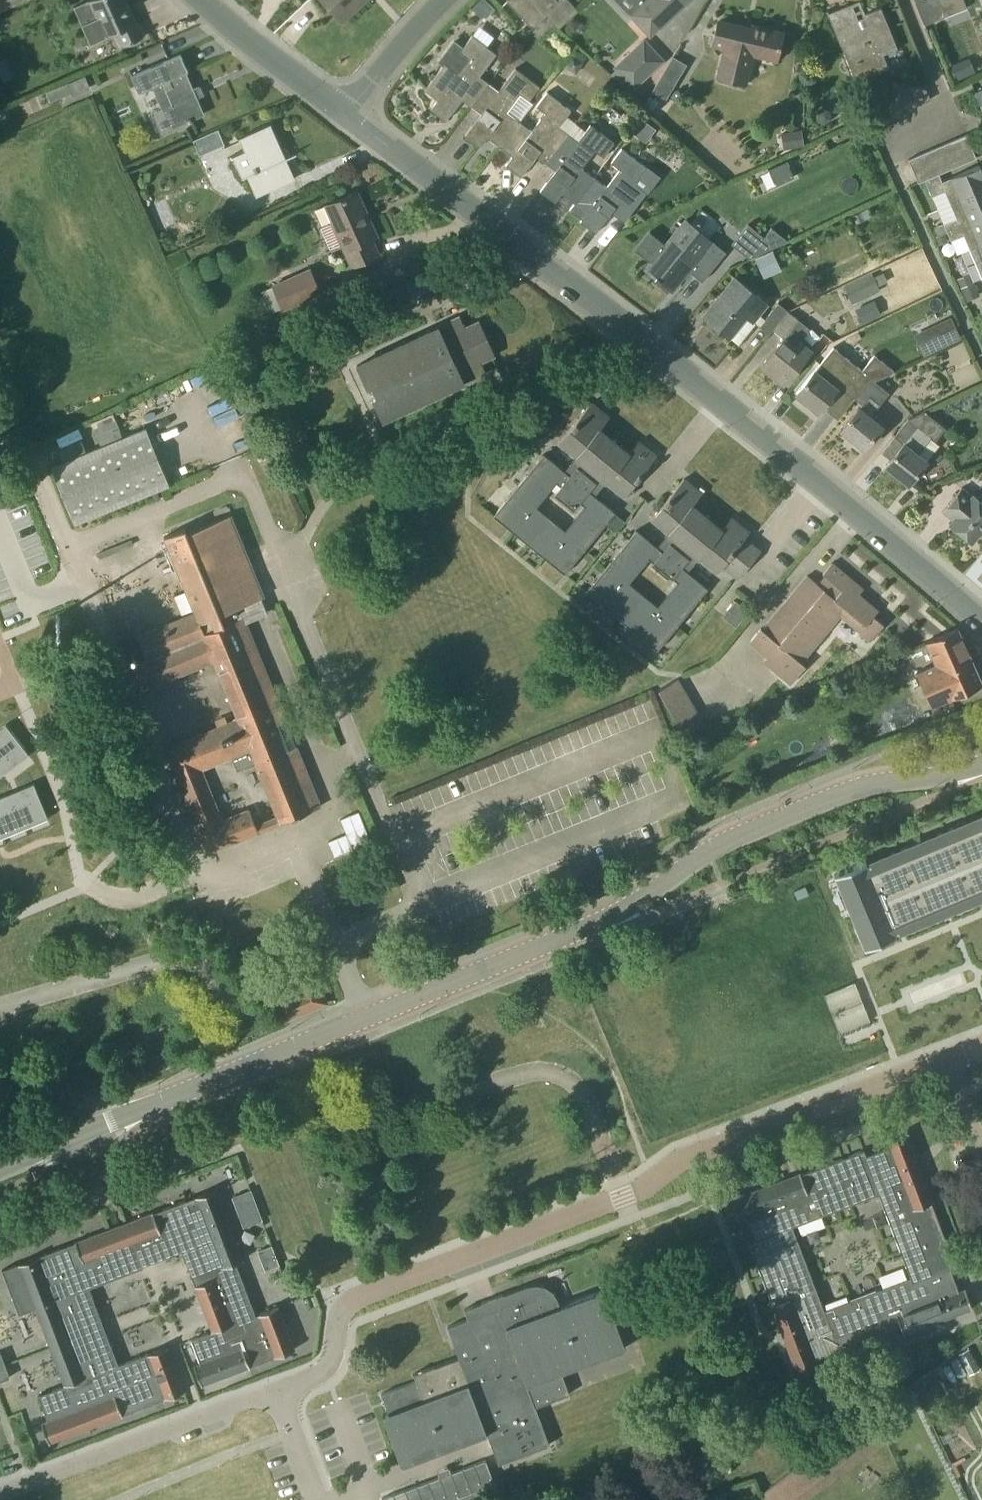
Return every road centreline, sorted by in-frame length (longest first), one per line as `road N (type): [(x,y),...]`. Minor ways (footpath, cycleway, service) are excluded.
road 1 (secondary): [(0,1166),(619,912),(712,847),(865,785),(981,766)]
road 2 (residential): [(981,624),(628,321),(358,113)]
road 3 (residential): [(317,1376),(336,1366),(346,1293),(945,1062)]
road 4 (residential): [(0,1241),(240,1149),(317,1376)]
road 5 (residential): [(0,1495),(274,1392)]
road 6 (residential): [(358,113),(227,0)]
road 7 (residential): [(358,113),(450,0)]
road 8 (residential): [(336,1499),(462,1448)]

